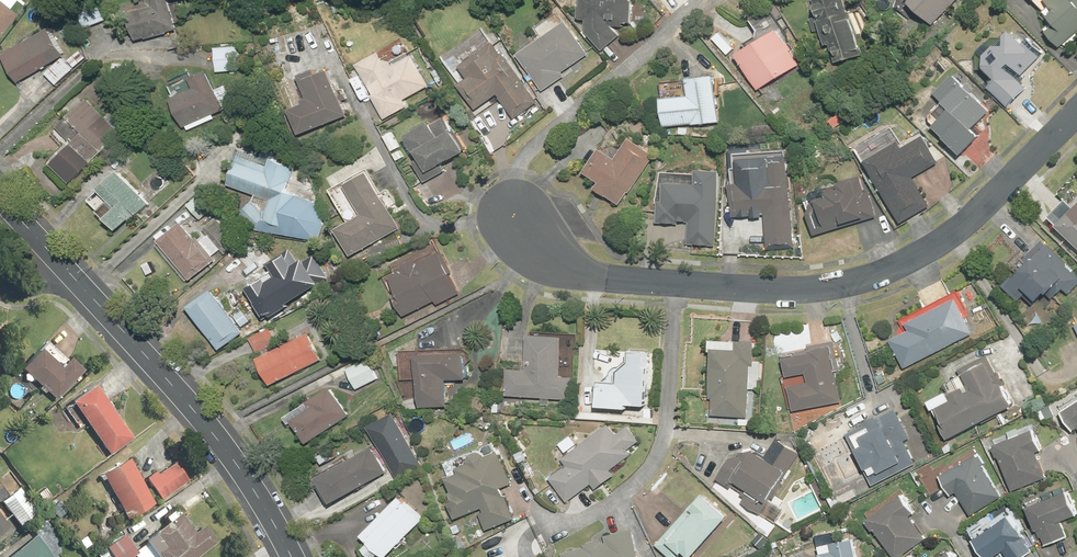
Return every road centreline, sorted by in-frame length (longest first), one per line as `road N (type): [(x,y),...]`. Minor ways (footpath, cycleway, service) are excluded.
road 1 (residential): [(708,0),(525,152),(512,217),(533,243),(583,274),(777,288),(863,275),(942,239),(1076,112)]
road 2 (residential): [(290,556),(269,513),(168,377),(70,275)]

